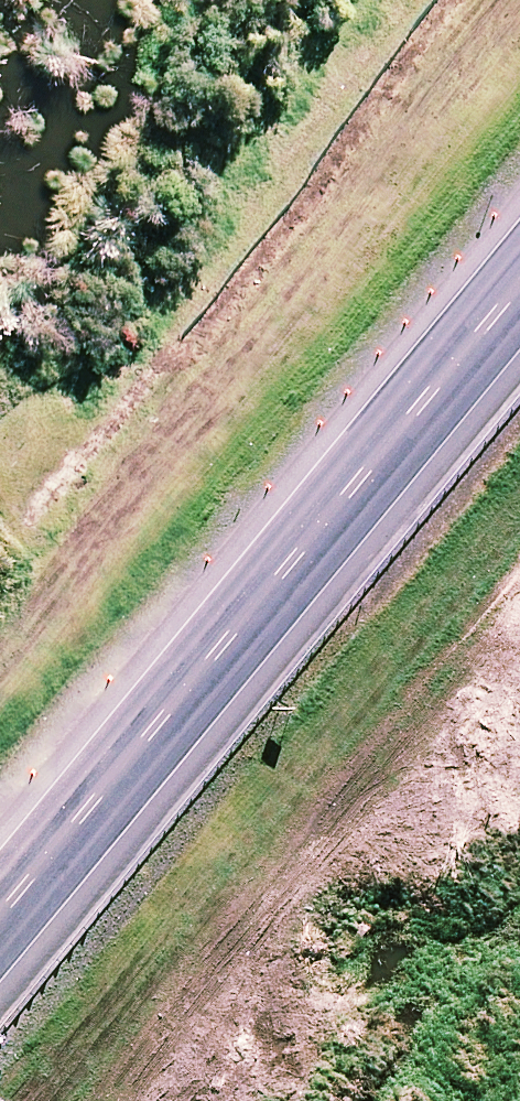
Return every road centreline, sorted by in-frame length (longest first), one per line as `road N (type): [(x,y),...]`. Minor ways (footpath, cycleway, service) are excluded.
road 1 (trunk): [(519,372),(215,745),(118,888),(45,1044)]
road 2 (trunk): [(0,903),(519,268)]
road 3 (trunk): [(0,722),(519,199)]
road 4 (trunk): [(0,326),(278,0)]
road 5 (trunk): [(519,785),(243,1100)]

